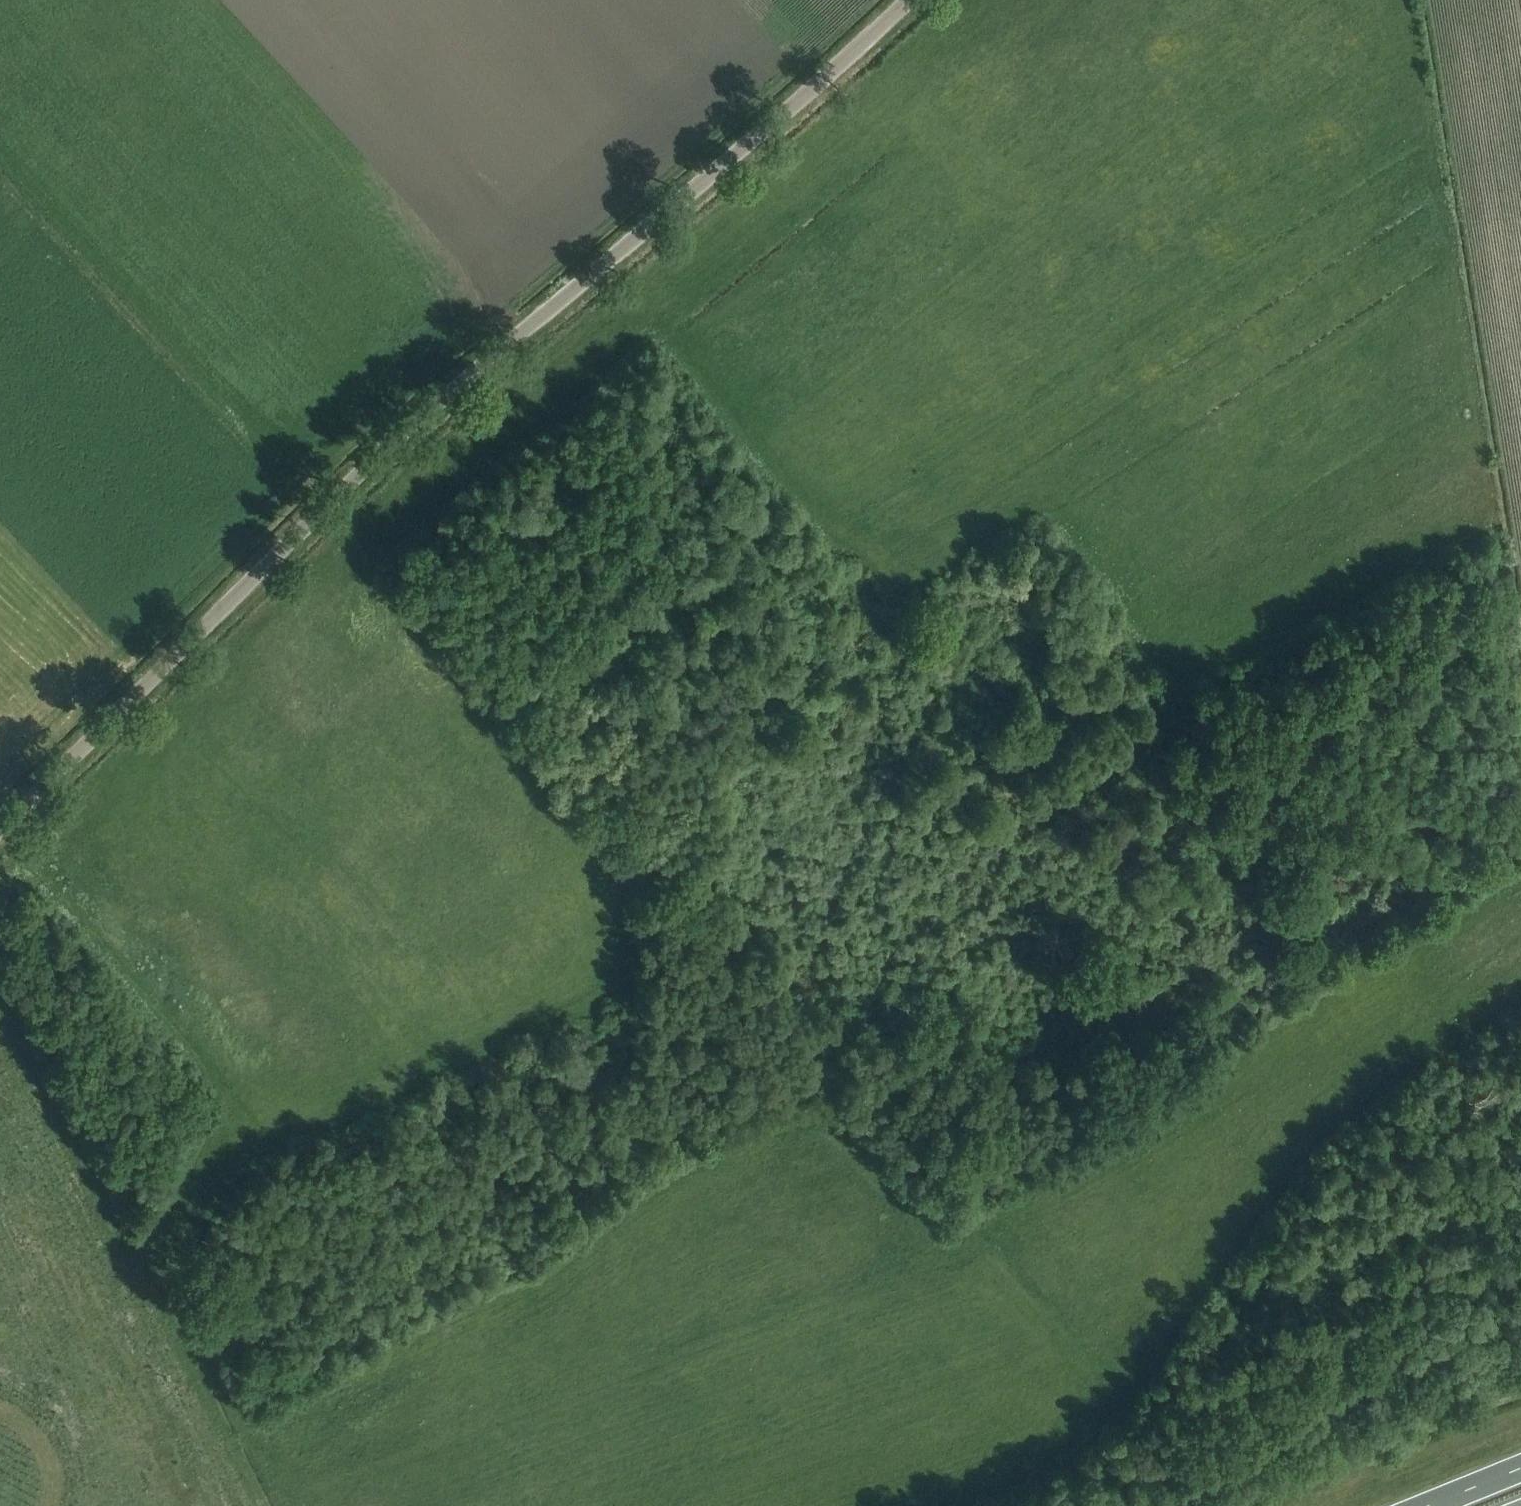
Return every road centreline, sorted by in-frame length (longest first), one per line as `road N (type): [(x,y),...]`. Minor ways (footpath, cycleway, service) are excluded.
road 1 (tertiary): [(0,830),(449,393),(910,0)]

